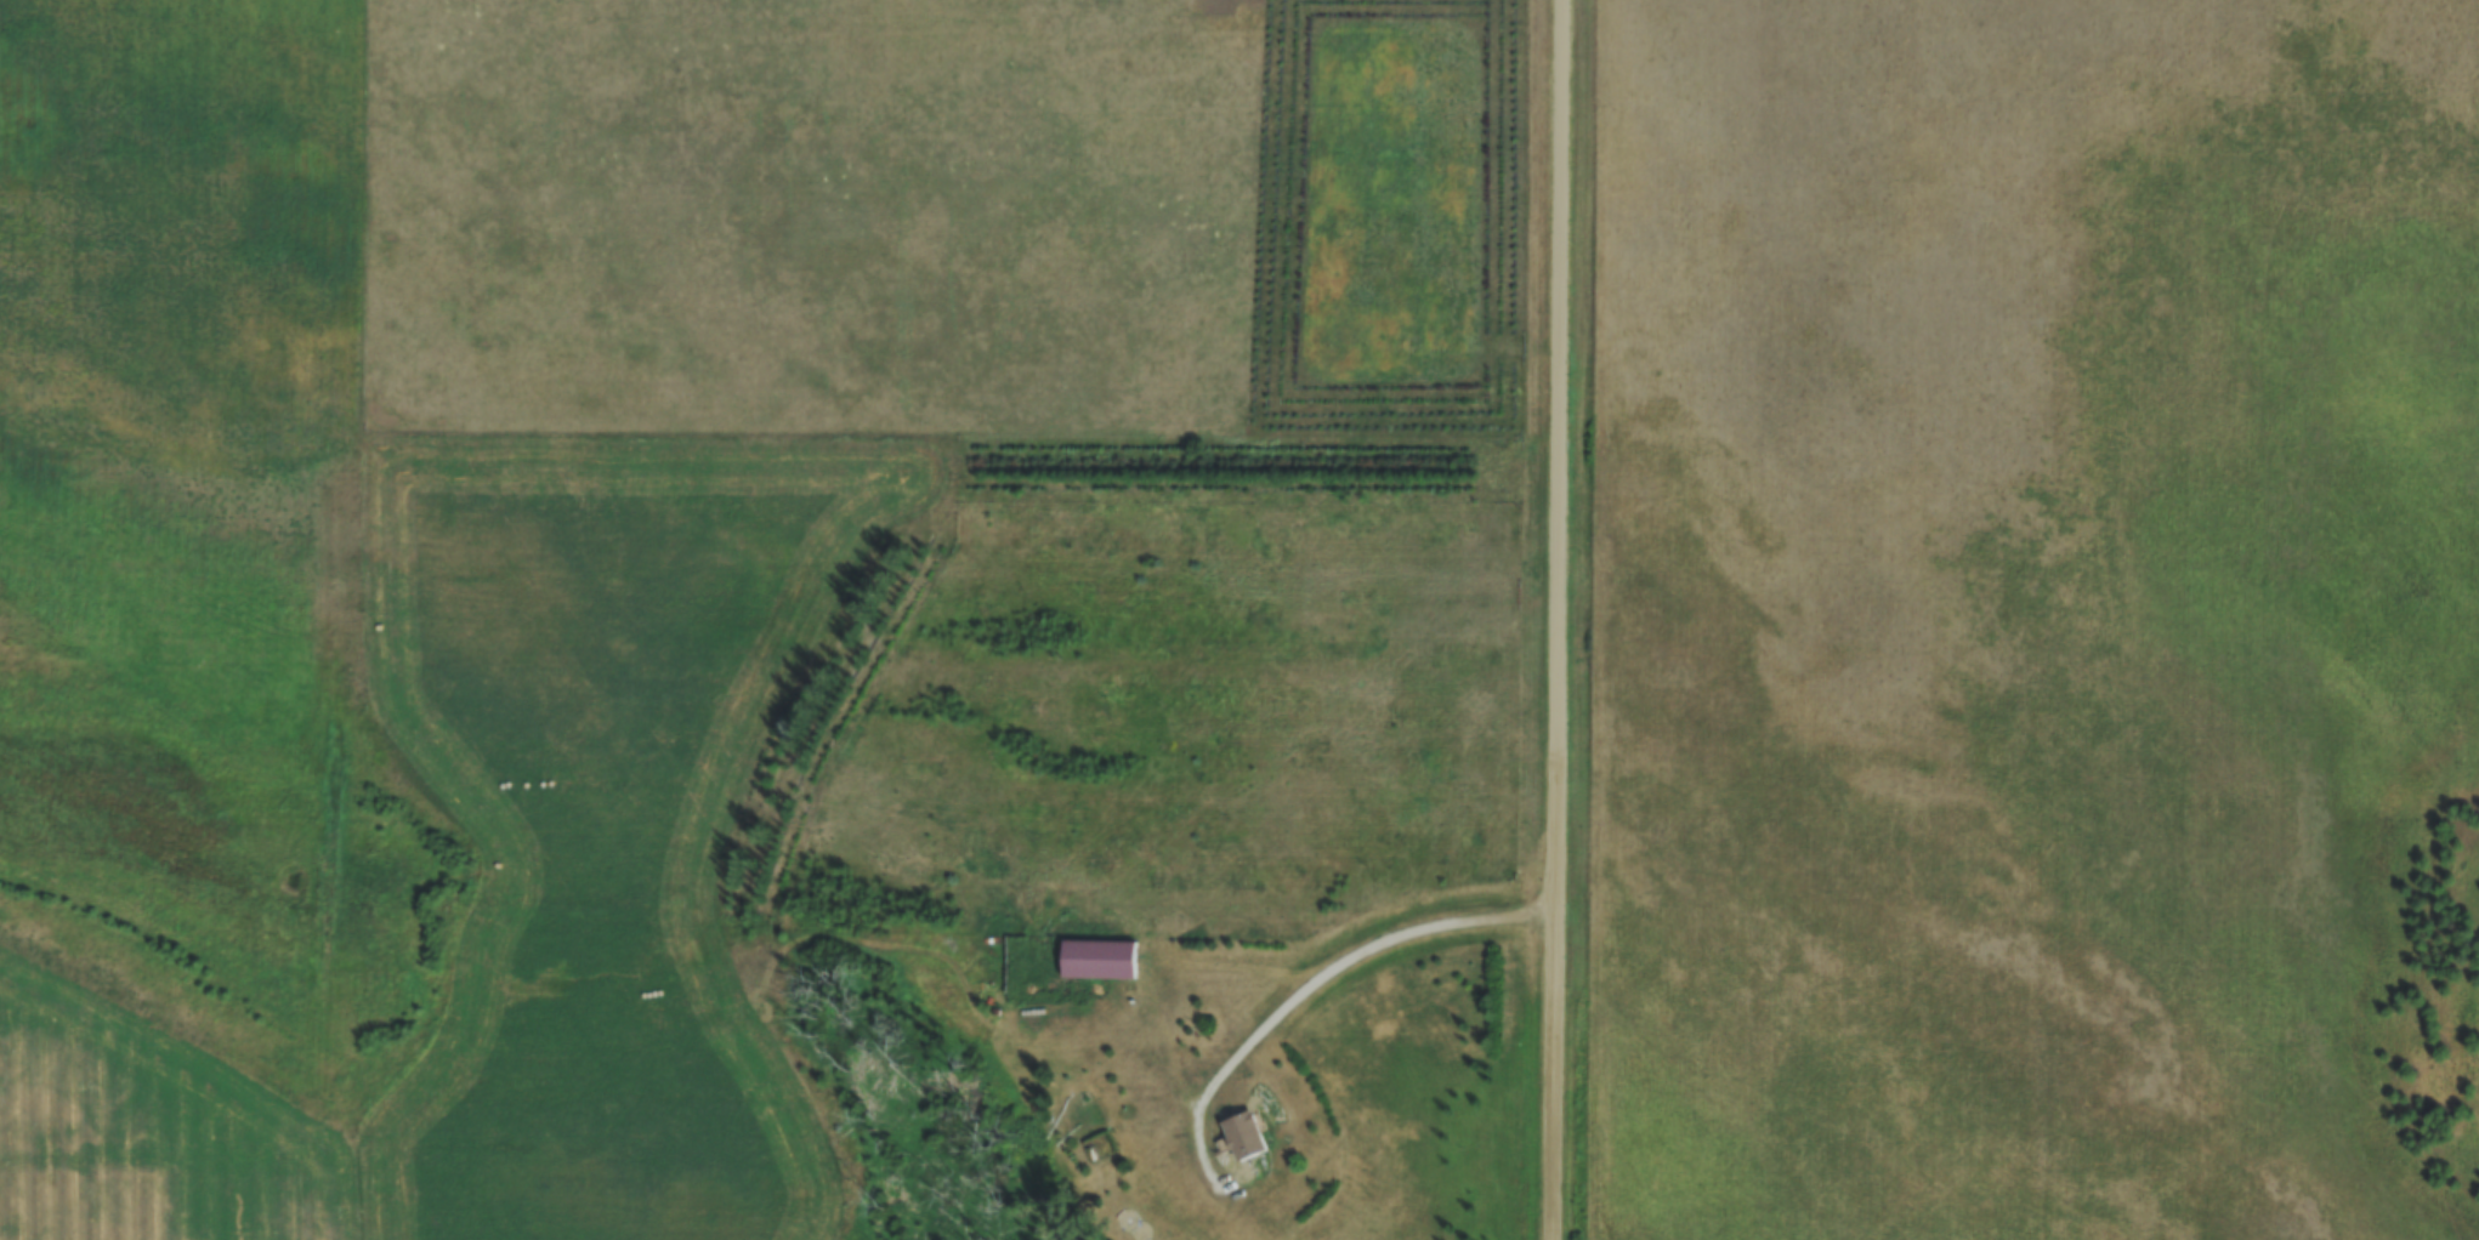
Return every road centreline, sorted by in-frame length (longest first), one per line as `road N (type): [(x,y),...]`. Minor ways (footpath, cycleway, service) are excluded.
road 1 (residential): [(1551,1239),(1562,0)]

